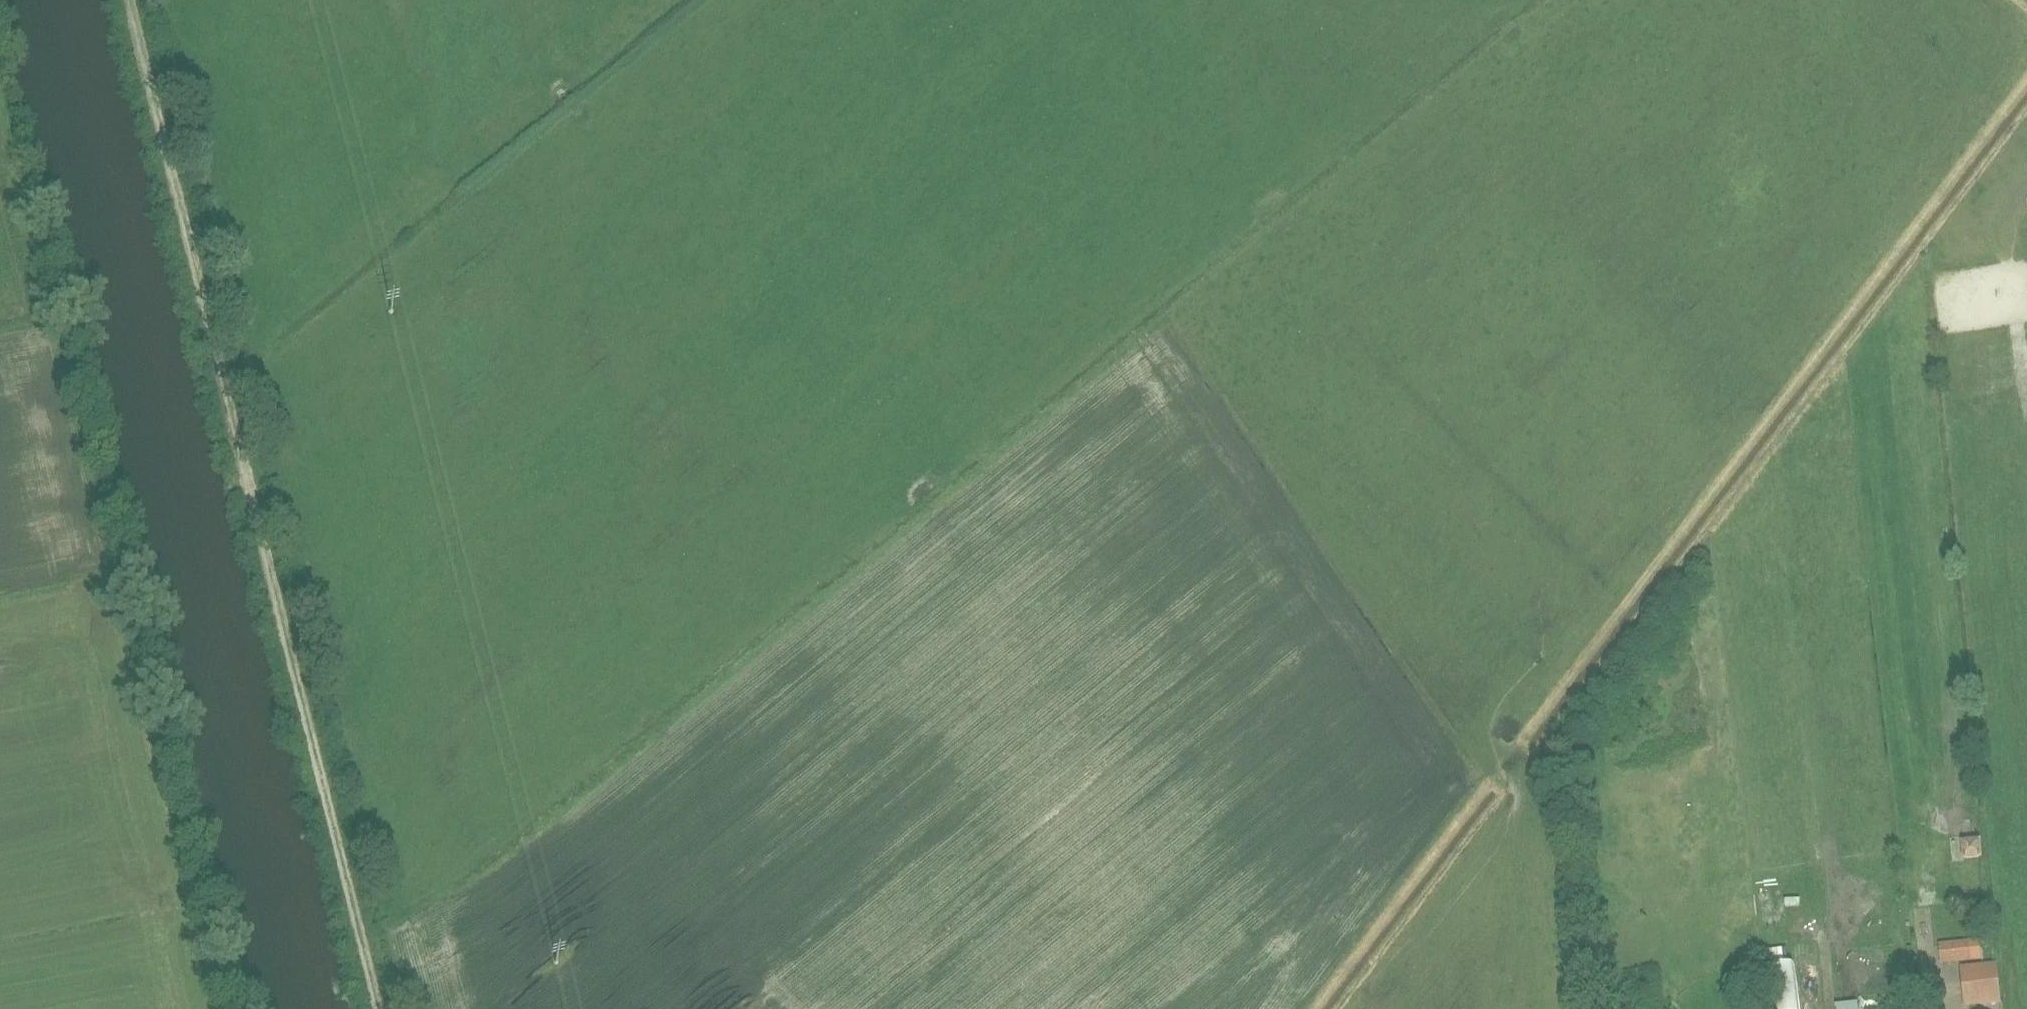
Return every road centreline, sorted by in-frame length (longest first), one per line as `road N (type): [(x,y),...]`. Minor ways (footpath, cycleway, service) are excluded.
road 1 (track): [(127,0),(379,1008)]

